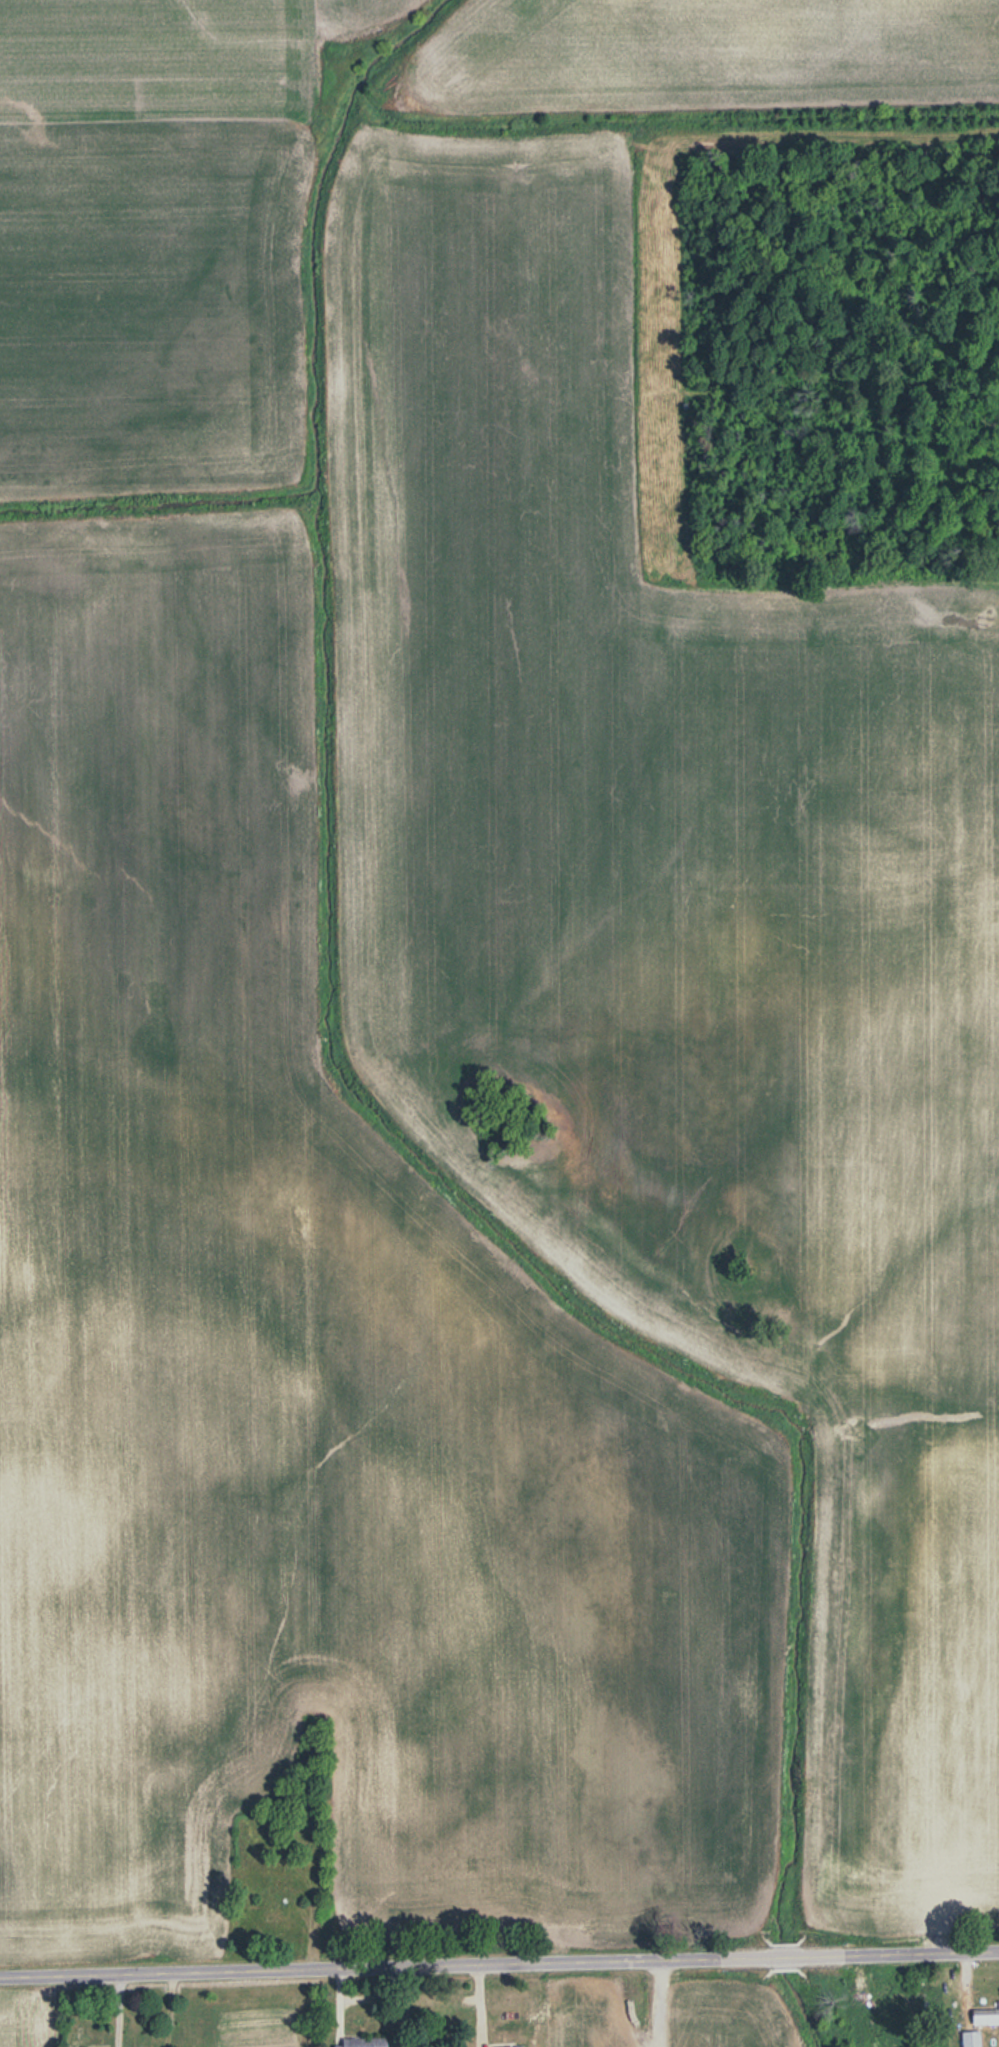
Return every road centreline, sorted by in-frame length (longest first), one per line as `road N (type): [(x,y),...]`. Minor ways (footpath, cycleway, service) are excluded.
road 1 (residential): [(998,1952),(0,1977)]

